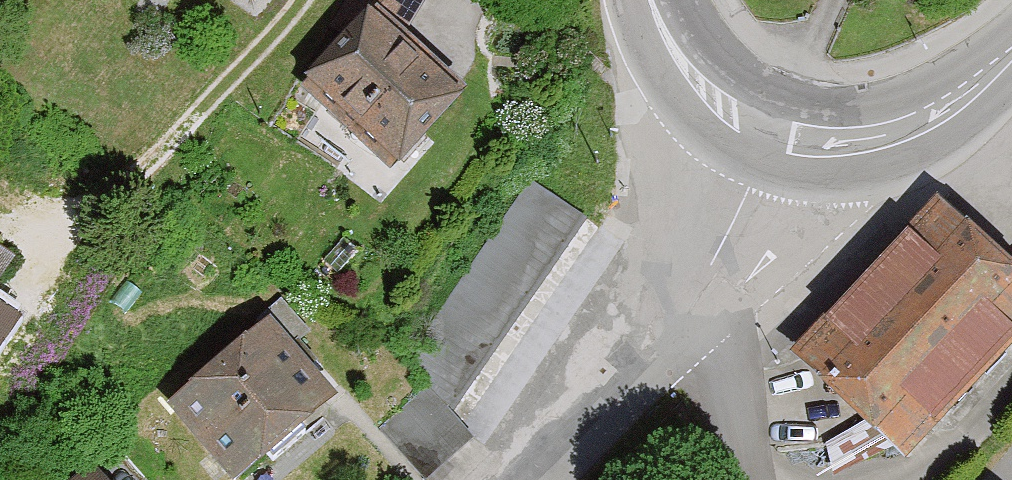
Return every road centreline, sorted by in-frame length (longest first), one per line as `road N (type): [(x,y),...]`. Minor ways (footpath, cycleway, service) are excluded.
road 1 (secondary): [(1011,59),(922,121),(870,139),(767,132)]
road 2 (unclassified): [(523,479),(715,295)]
road 3 (residential): [(715,295),(745,479)]
road 4 (secondary): [(767,132),(687,75),(649,0)]
road 5 (unclassified): [(715,295),(767,132)]

